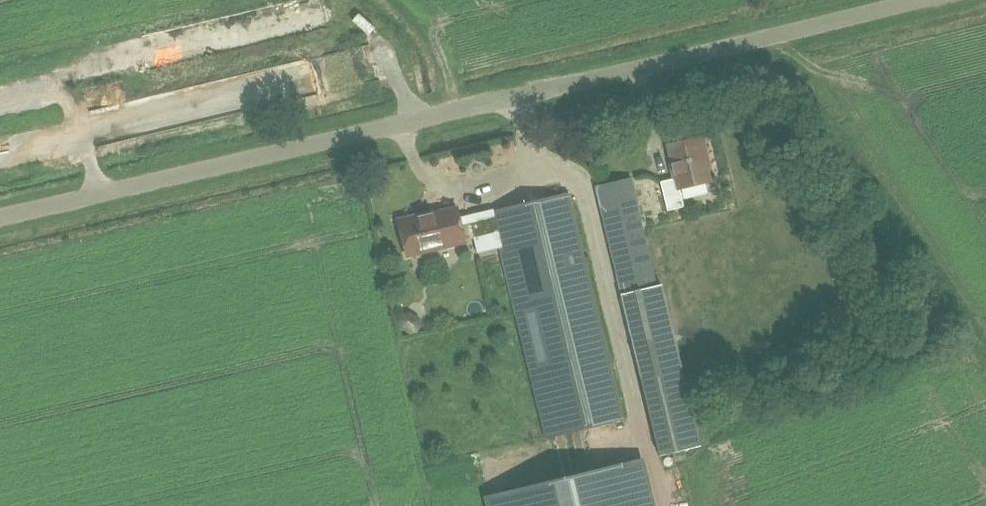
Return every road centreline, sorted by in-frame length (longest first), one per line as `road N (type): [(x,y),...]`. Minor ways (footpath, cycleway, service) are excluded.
road 1 (unclassified): [(0,220),(904,0)]

